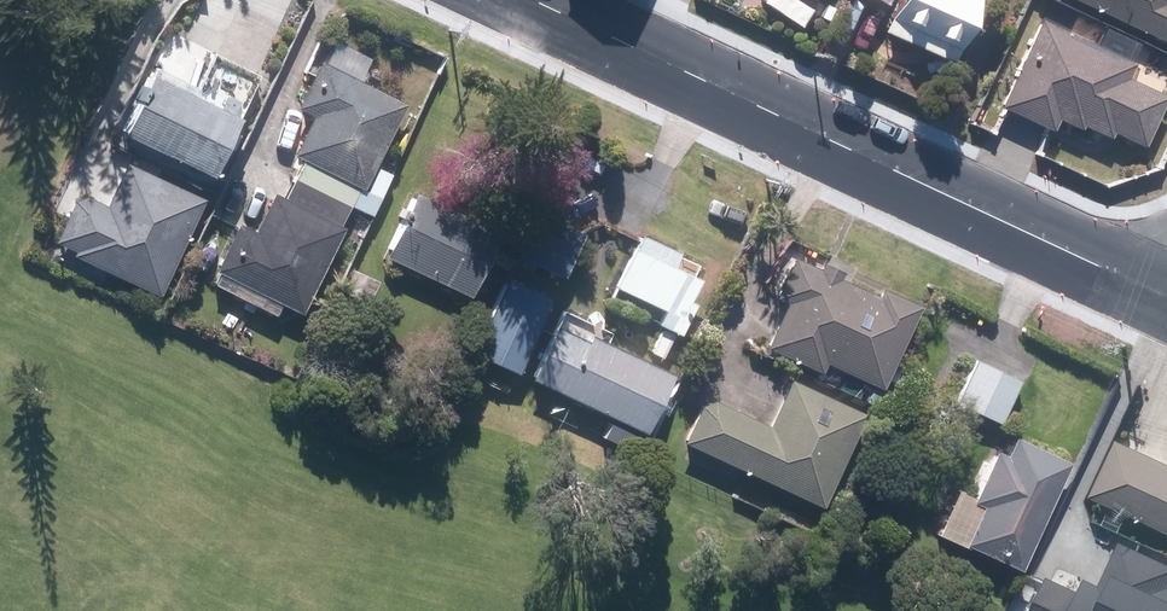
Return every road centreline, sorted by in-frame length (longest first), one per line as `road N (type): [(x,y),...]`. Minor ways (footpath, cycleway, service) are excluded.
road 1 (secondary): [(1166,291),(528,0)]

